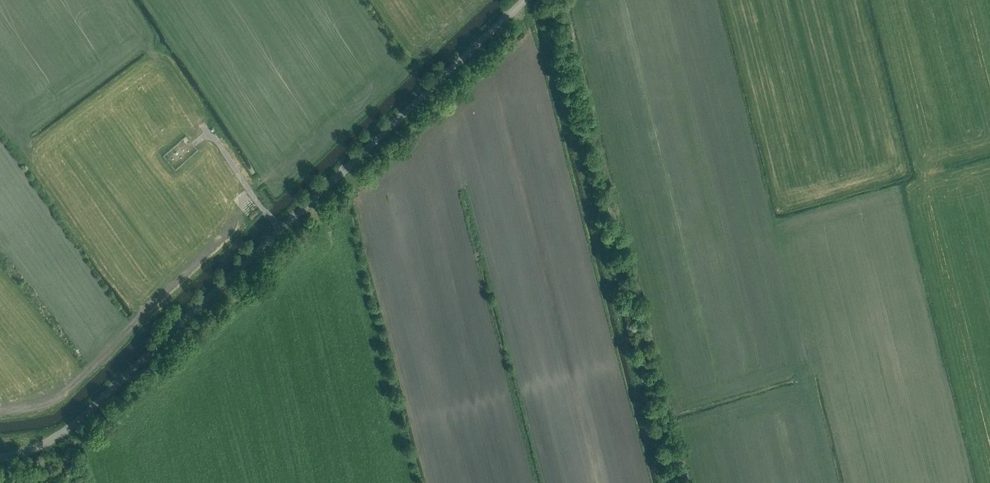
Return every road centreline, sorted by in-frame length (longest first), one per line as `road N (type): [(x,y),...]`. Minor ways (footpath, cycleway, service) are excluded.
road 1 (unclassified): [(137,374),(529,0)]
road 2 (unclassified): [(137,374),(56,445),(0,463)]

